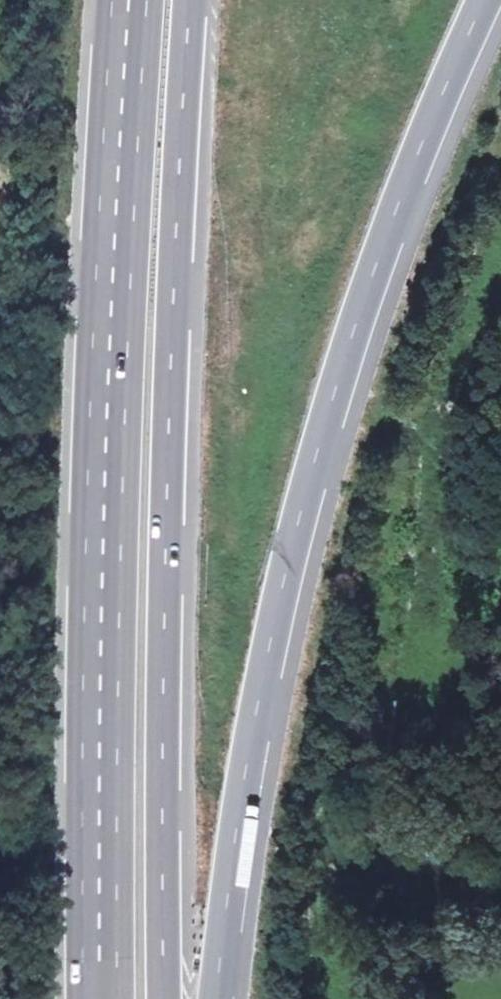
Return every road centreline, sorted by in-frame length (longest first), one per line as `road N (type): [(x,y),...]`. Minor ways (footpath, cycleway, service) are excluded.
road 1 (motorway): [(216,998),(238,817),(295,535),(397,209),(483,0)]
road 2 (motorway): [(127,0),(103,441),(96,998)]
road 3 (motorway): [(166,998),(169,493),(191,0)]

